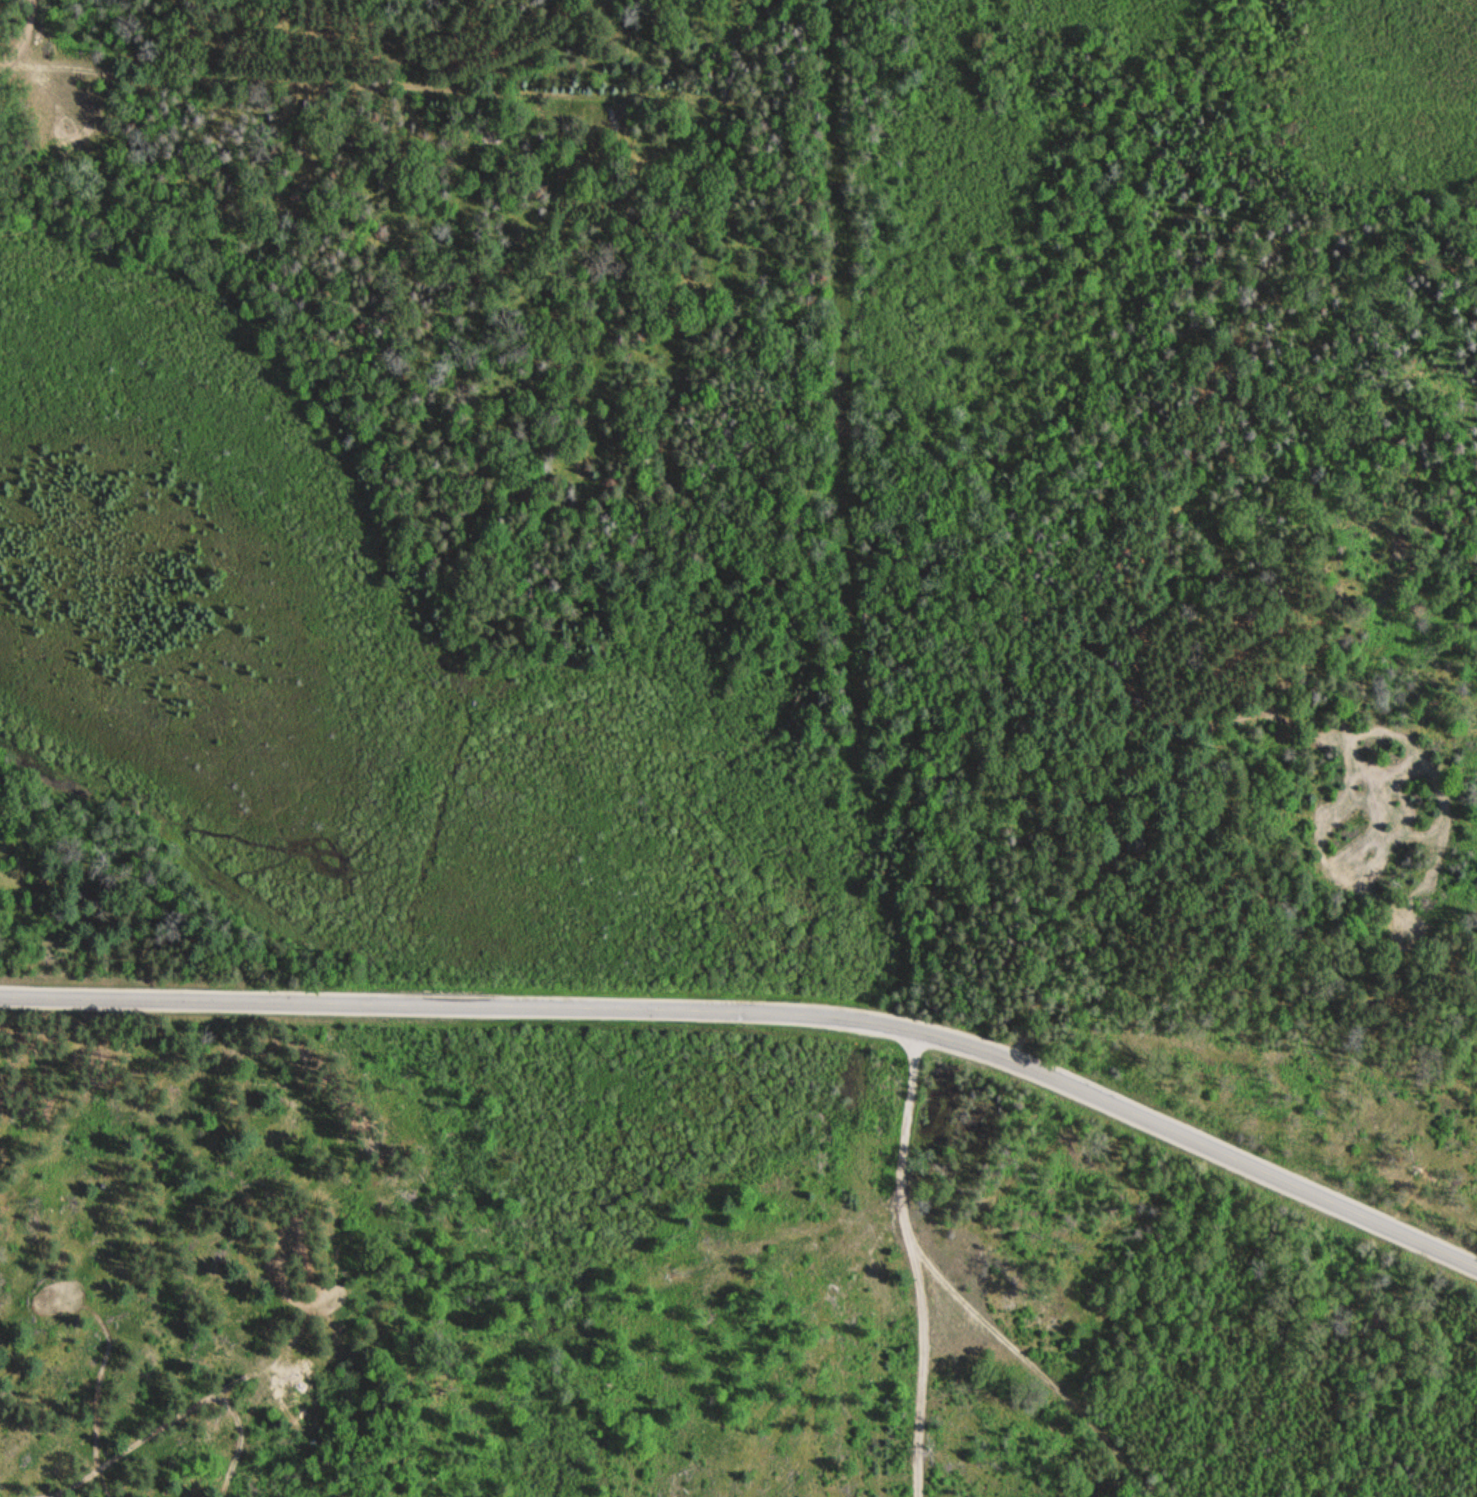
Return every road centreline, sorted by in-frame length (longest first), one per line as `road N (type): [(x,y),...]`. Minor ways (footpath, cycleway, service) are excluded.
road 1 (residential): [(1476,1266),(1026,1066),(869,1019),(0,997)]

